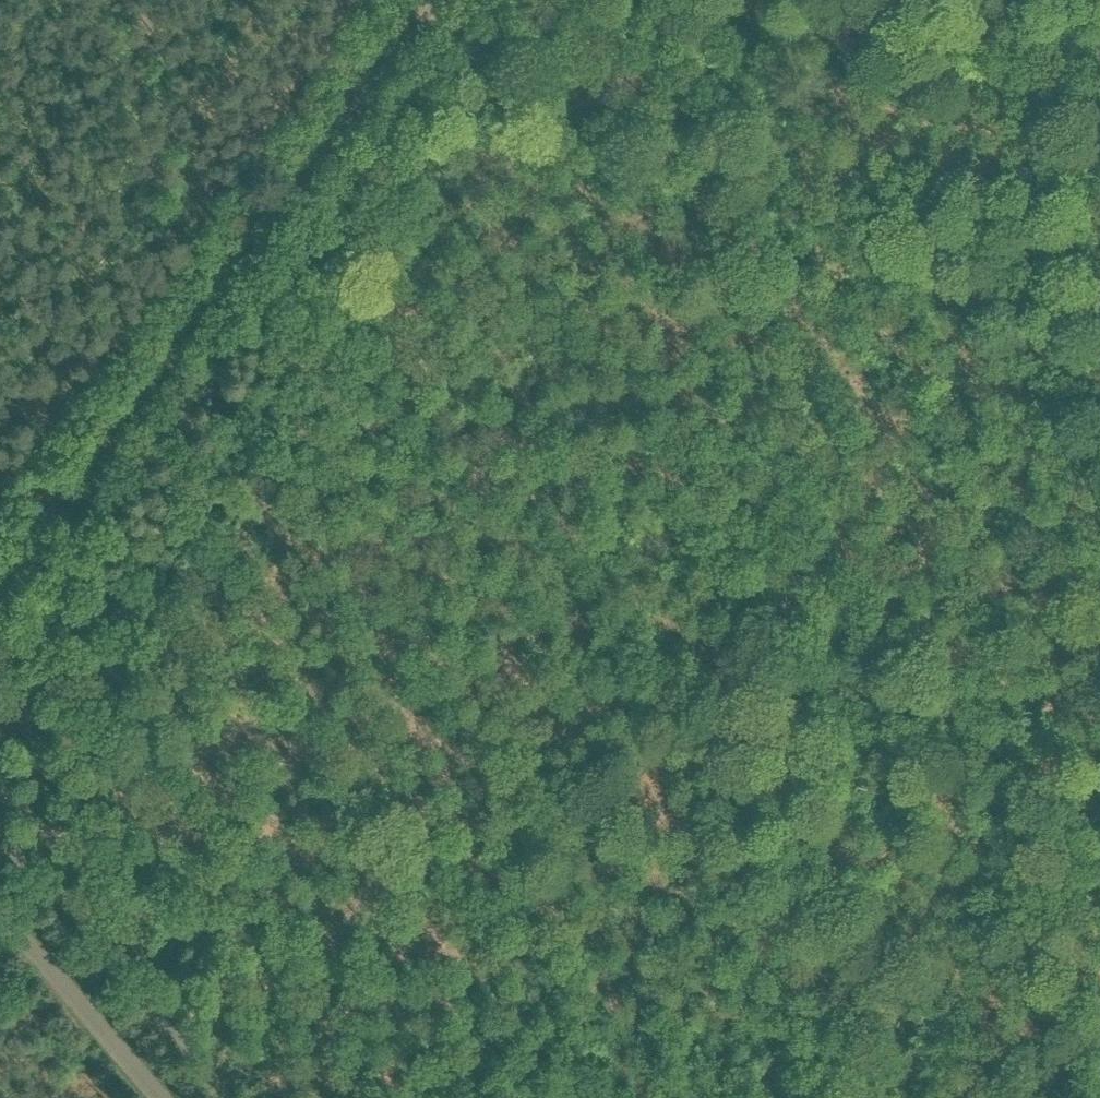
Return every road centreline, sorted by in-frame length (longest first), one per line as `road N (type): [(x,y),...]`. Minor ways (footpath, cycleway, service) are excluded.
road 1 (track): [(509,0),(828,207),(909,248),(670,619),(698,643)]
road 2 (track): [(140,49),(142,191),(164,236),(216,293),(427,0)]
road 3 (track): [(216,293),(356,407),(488,459),(578,524),(670,619)]
road 4 (track): [(698,643),(1099,836)]
road 5 (unclassified): [(163,1097),(0,911)]

